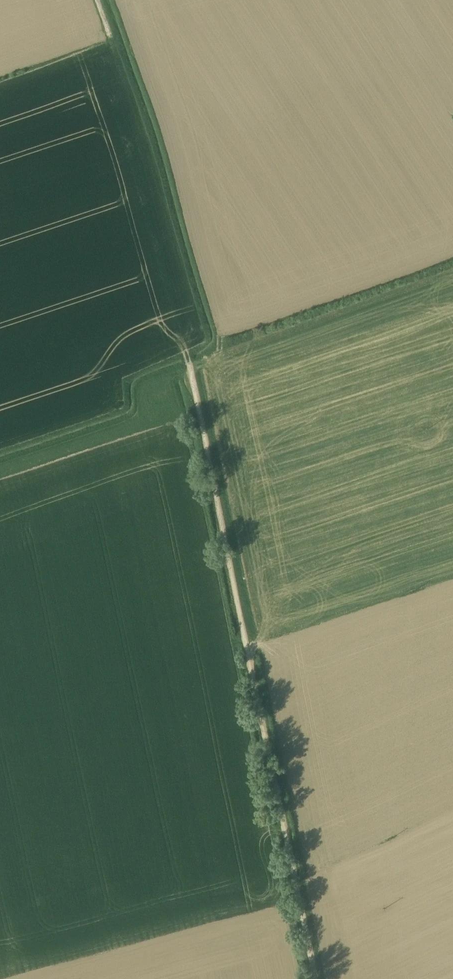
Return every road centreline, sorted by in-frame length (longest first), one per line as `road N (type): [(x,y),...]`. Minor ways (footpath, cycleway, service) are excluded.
road 1 (track): [(317,978),(182,352)]

